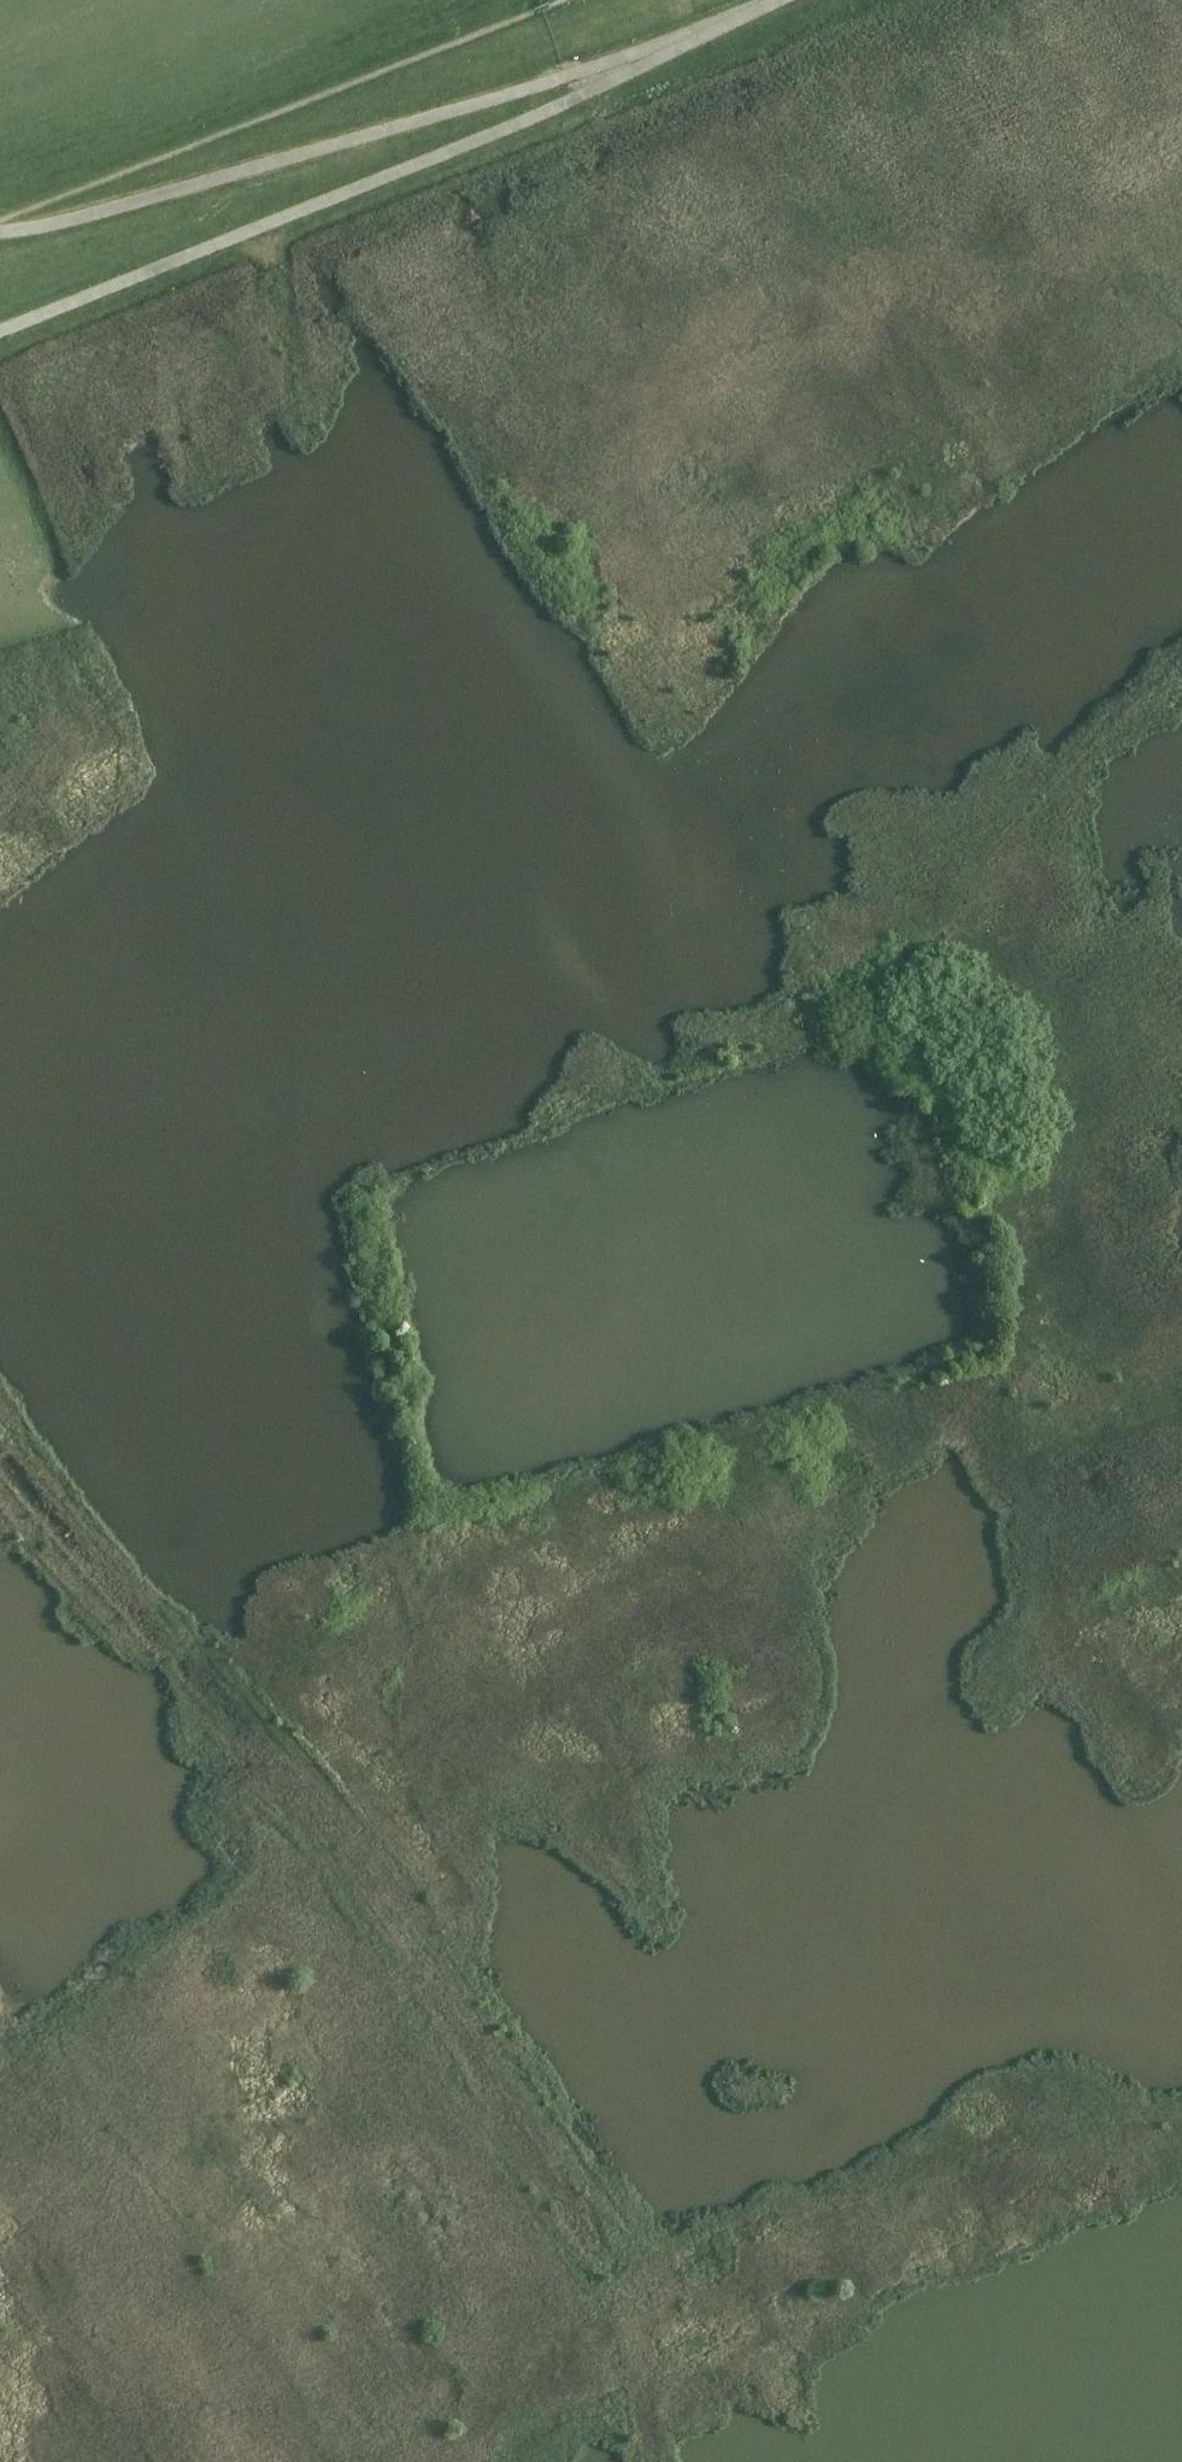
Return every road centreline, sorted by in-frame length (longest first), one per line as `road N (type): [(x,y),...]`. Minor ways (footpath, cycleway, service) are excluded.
road 1 (track): [(0,331),(579,100),(780,0)]
road 2 (track): [(699,37),(225,179),(0,230)]

